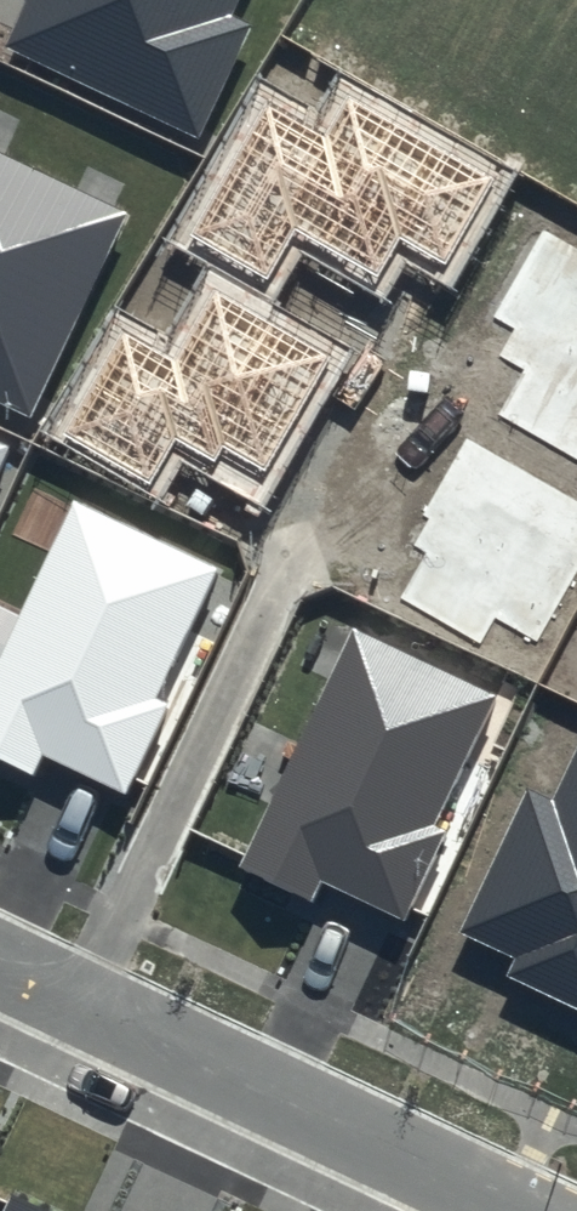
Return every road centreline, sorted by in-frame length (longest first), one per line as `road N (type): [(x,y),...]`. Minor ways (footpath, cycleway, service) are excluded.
road 1 (residential): [(517,1210),(0,968)]

